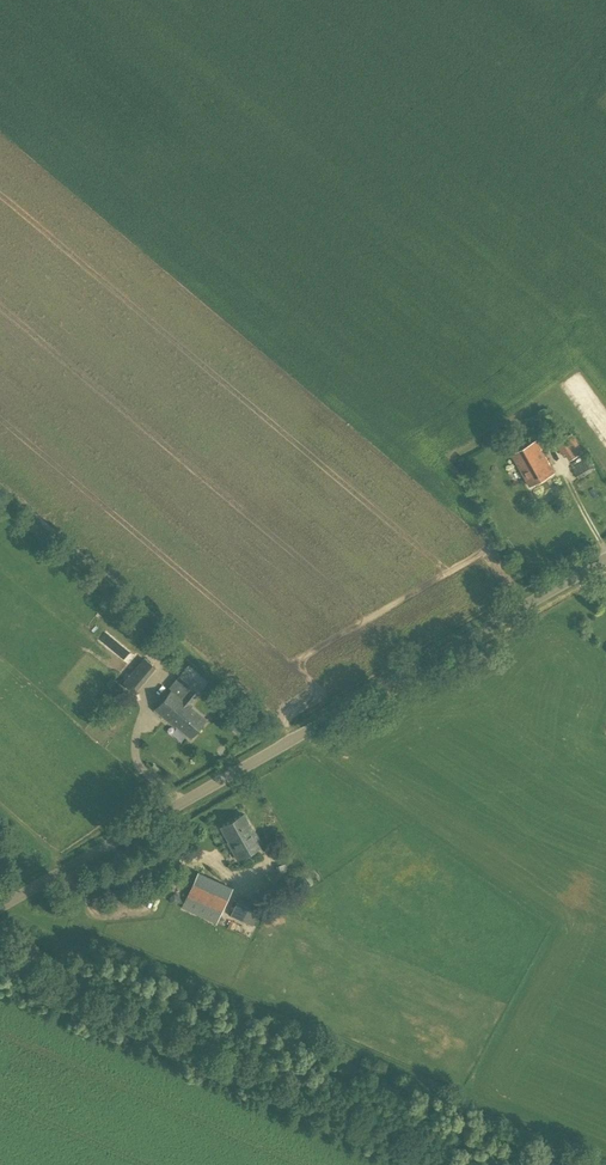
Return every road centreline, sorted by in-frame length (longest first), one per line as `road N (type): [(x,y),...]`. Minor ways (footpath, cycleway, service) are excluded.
road 1 (unclassified): [(0,906),(605,557)]

